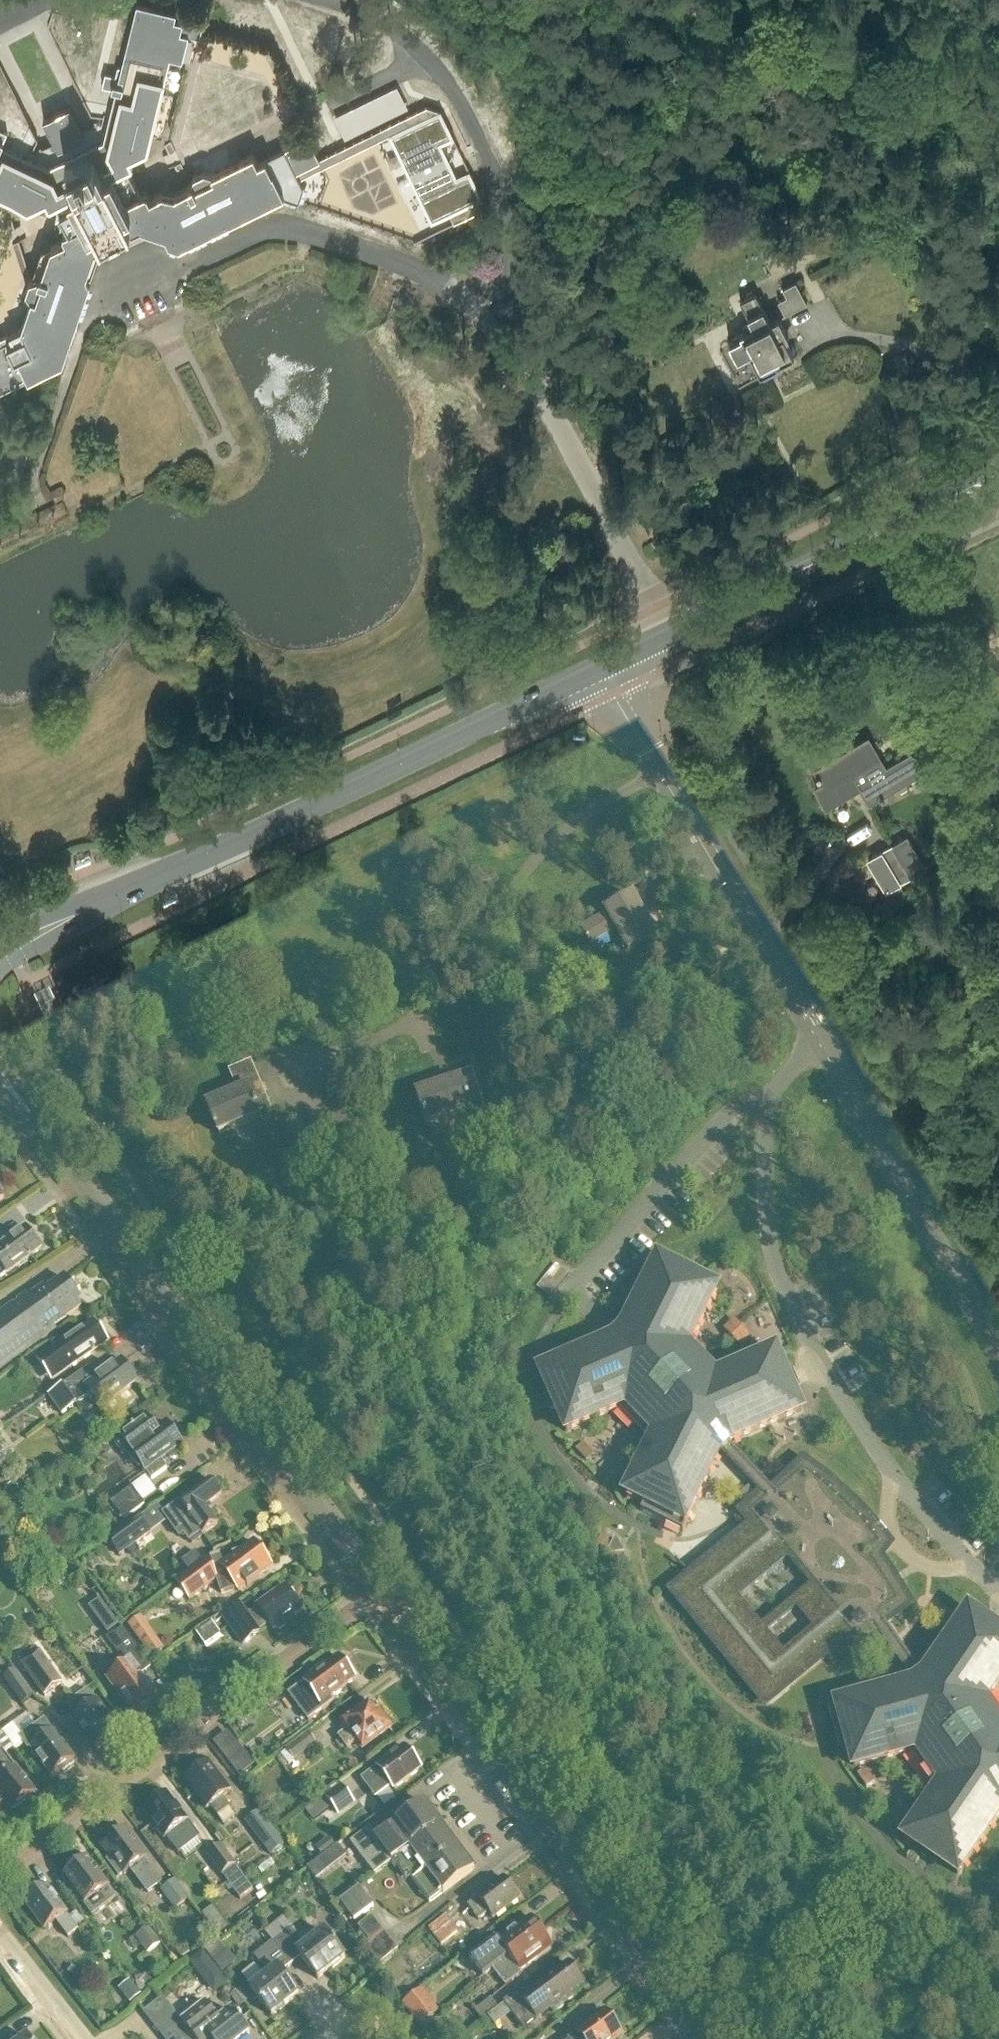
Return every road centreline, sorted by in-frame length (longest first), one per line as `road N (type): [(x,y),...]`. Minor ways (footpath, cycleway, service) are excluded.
road 1 (residential): [(998,1594),(909,1496),(836,1389),(771,1261),(762,1194),(767,1098),(820,1036)]
road 2 (tertiary): [(384,1593),(32,1115)]
road 3 (primary): [(83,914),(604,669)]
road 4 (tertiary): [(703,2038),(384,1593)]
road 5 (residential): [(0,1880),(384,1593)]
road 6 (primary): [(604,669),(998,481)]
road 7 (unclassified): [(820,1036),(604,669)]
road 8 (unclassified): [(998,1343),(820,1036)]
road 9 (residential): [(82,2038),(0,1934)]

